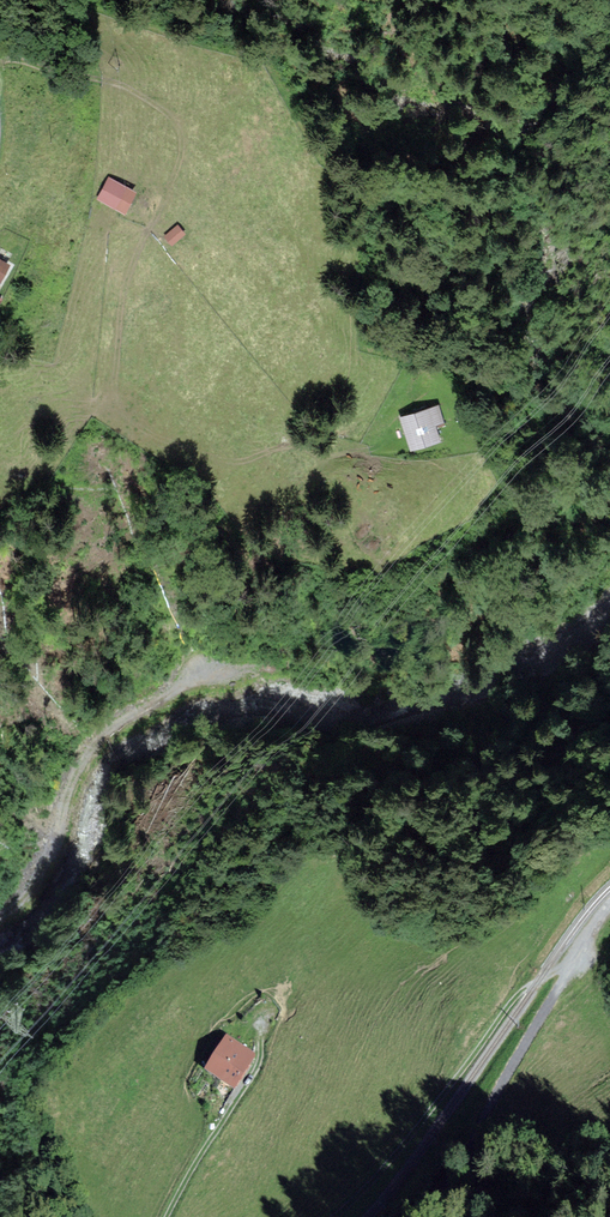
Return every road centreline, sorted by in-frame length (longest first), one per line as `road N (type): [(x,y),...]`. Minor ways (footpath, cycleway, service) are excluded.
road 1 (track): [(609,904),(571,963),(512,1000),(330,1216)]
road 2 (track): [(0,918),(35,886),(92,747),(115,724),(215,668)]
road 3 (track): [(571,963),(462,1162),(412,1216)]
road 4 (track): [(167,1216),(253,1075),(261,1040)]

